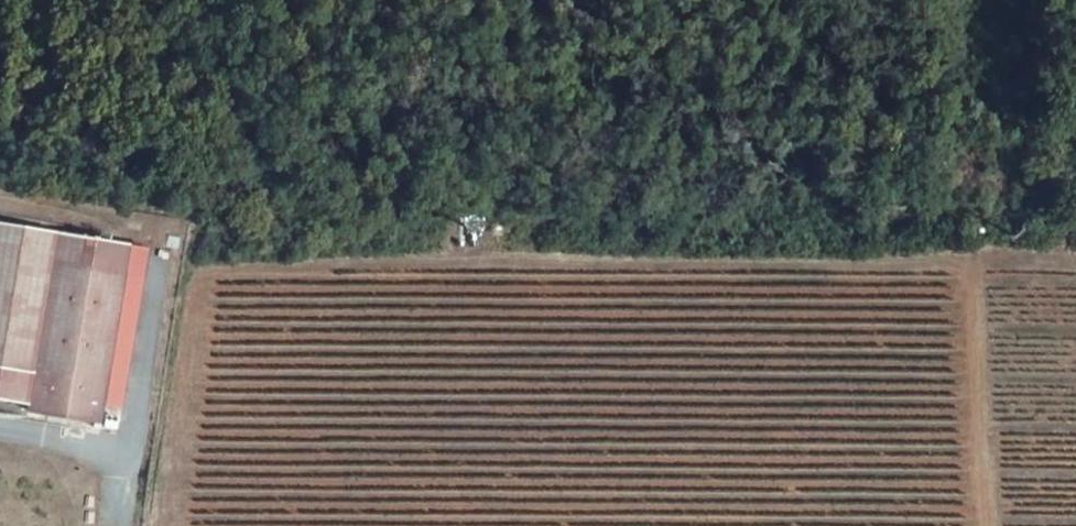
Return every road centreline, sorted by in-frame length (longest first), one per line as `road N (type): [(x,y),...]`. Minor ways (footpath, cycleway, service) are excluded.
road 1 (track): [(1075,267),(971,268),(990,525)]

